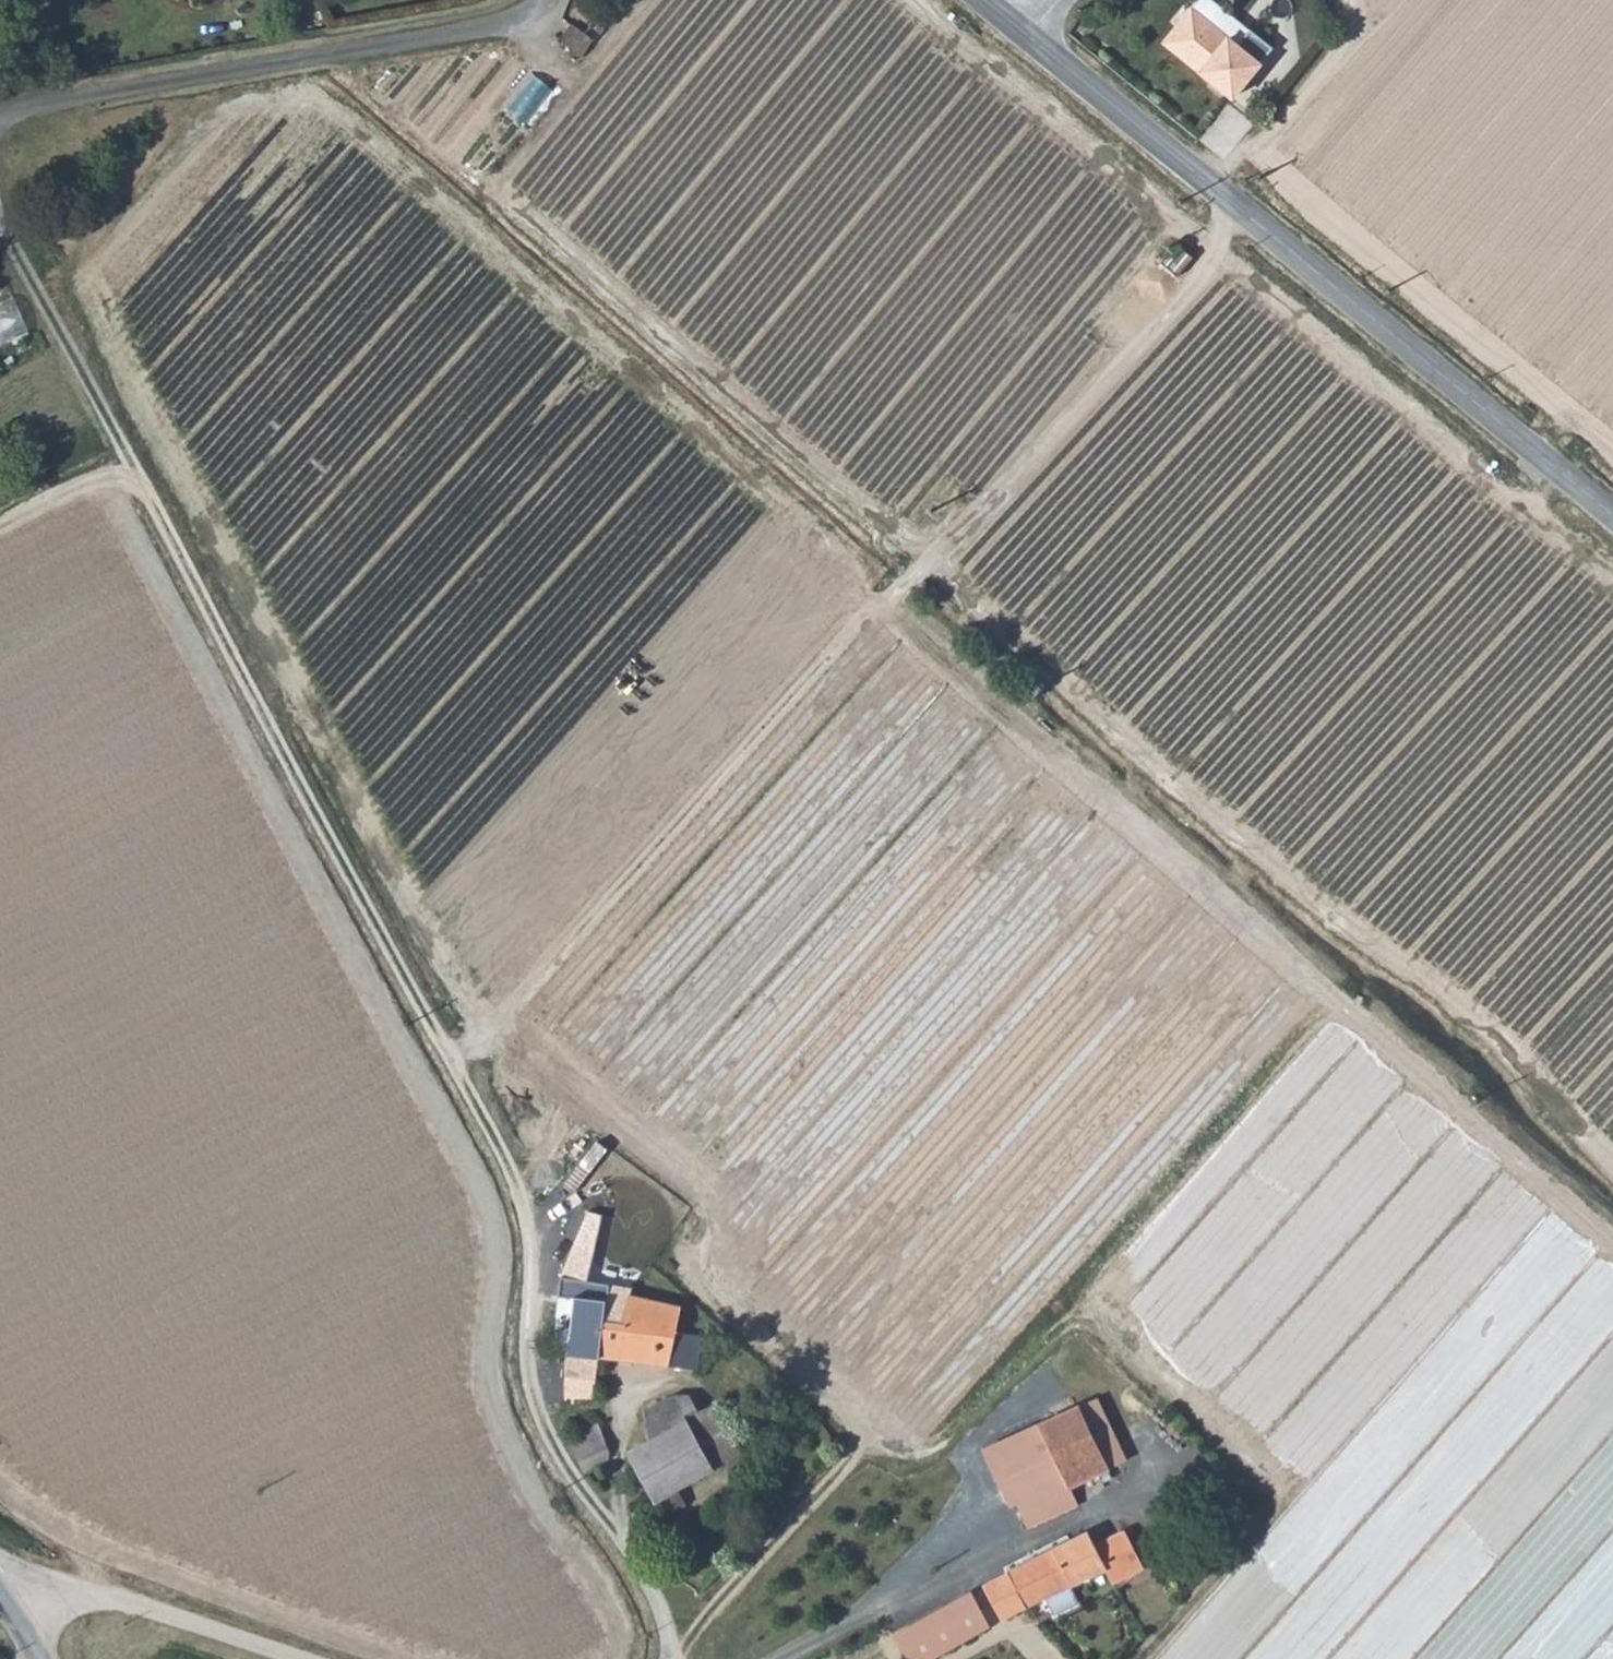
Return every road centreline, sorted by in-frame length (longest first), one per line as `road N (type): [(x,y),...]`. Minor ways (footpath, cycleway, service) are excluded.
road 1 (track): [(0,194),(536,1227)]
road 2 (tertiary): [(1612,513),(1028,39)]
road 3 (residential): [(303,1658),(117,1598),(64,1594),(14,1607)]

